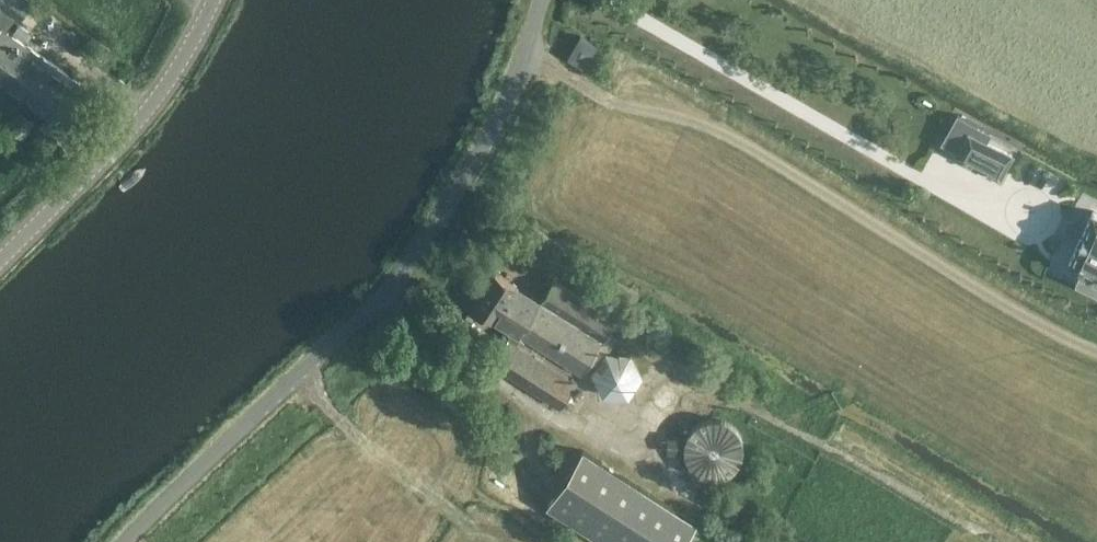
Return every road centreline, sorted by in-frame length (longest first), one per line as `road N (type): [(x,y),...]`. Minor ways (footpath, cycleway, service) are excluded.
road 1 (track): [(993,541),(678,372),(626,416),(555,417),(425,333),(386,297)]
road 2 (unclassified): [(130,541),(386,297),(499,123),(547,0)]
road 3 (track): [(1096,352),(687,117),(603,98),(531,56)]
road 4 (tertiary): [(0,267),(146,120),(181,74),(218,0)]
road 5 (track): [(488,541),(348,427),(301,372)]

